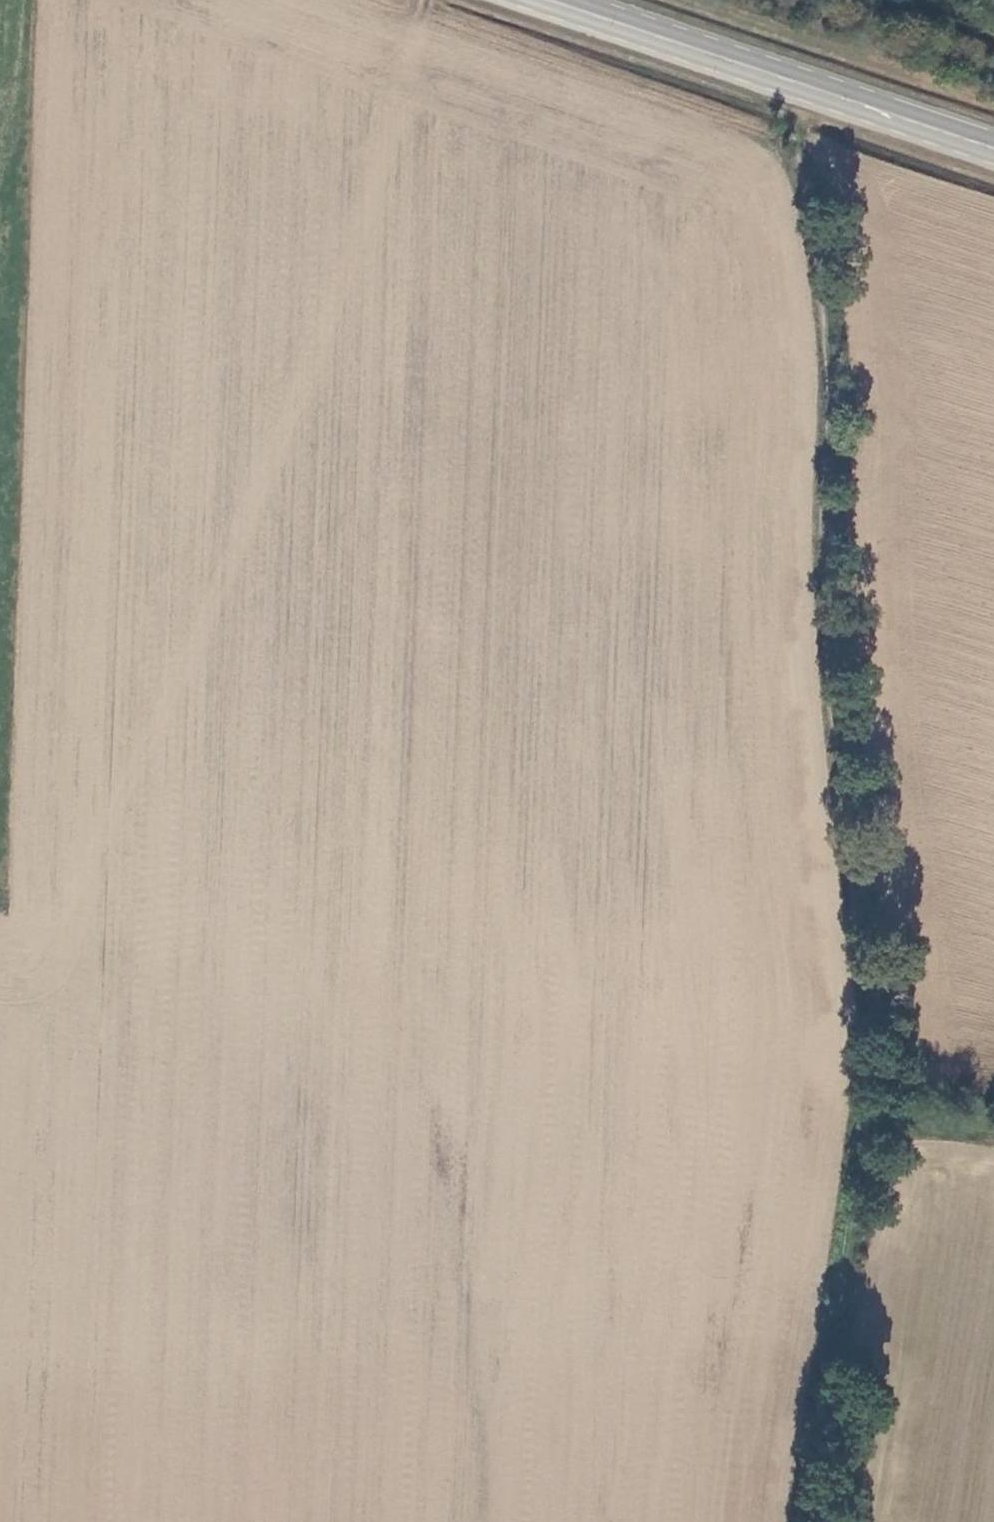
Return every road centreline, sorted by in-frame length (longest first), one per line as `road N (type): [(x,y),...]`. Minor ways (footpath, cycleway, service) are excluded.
road 1 (primary): [(993,149),(550,0)]
road 2 (track): [(815,1521),(840,1352),(846,1238),(873,1106)]

